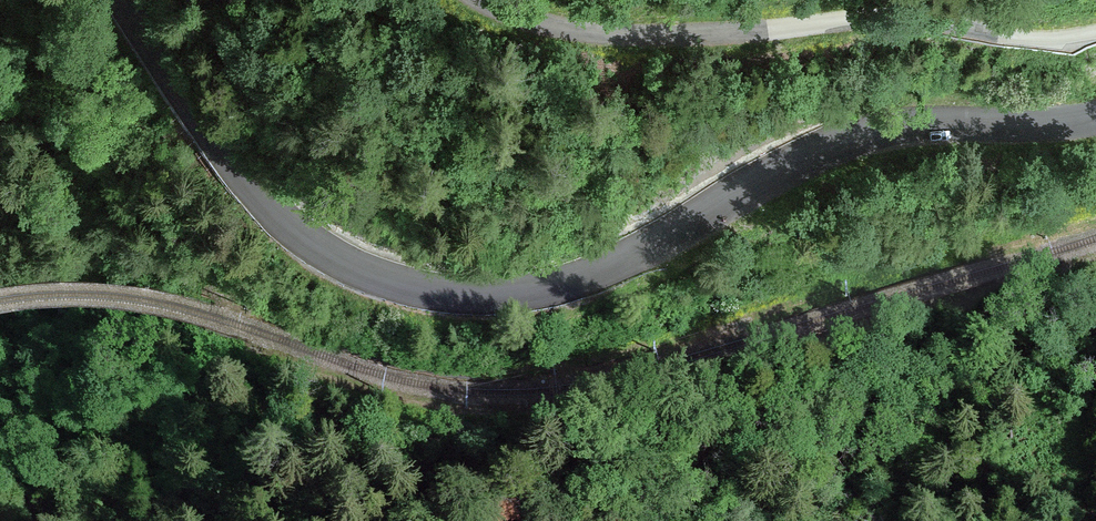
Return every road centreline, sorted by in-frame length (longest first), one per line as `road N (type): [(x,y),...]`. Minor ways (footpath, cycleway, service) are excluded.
road 1 (tertiary): [(1095,120),(870,133),(576,281),(508,296),(447,295),(350,266),(264,202),(124,0)]
road 2 (unclassified): [(1095,32),(1044,41),(915,17),(729,34),(608,34),(537,23),(480,0)]

